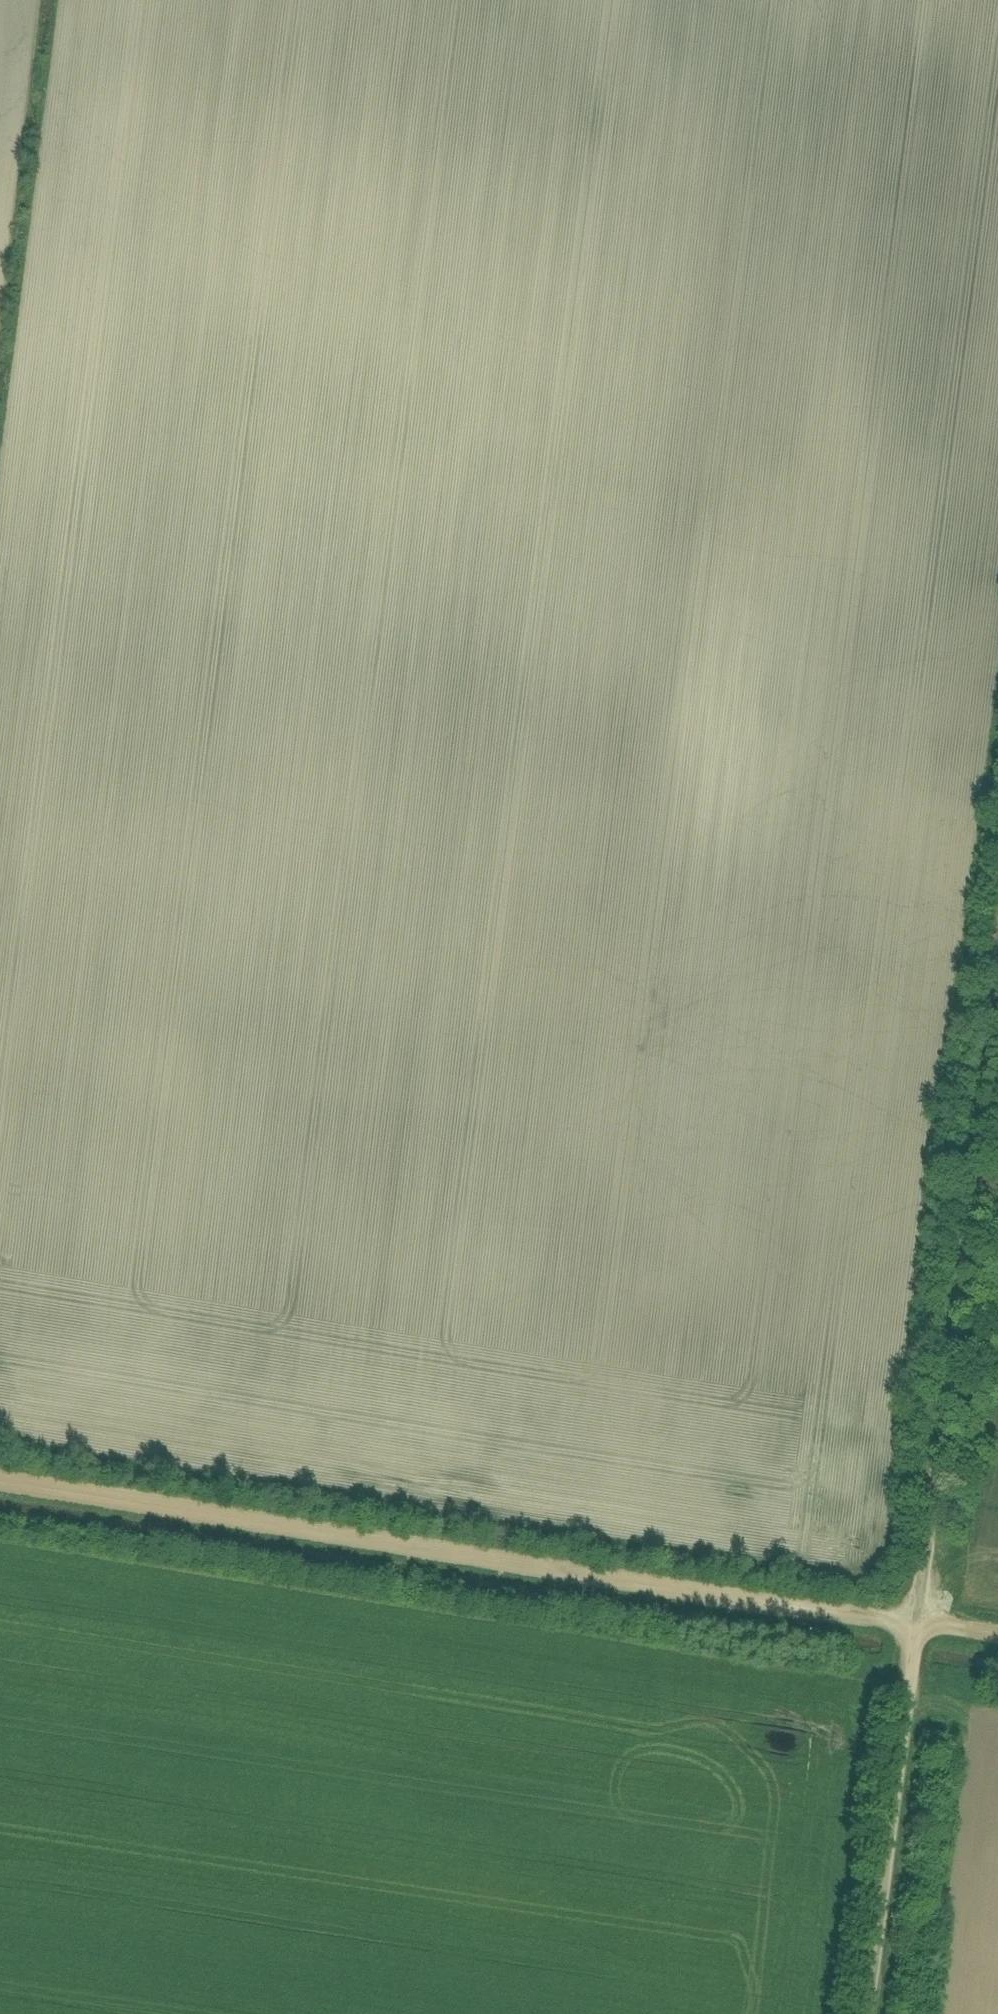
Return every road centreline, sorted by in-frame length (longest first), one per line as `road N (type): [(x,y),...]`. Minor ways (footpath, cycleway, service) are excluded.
road 1 (track): [(0,1472),(997,1633)]
road 2 (unclassified): [(919,1621),(997,1014)]
road 3 (residential): [(867,2013),(919,1621)]

